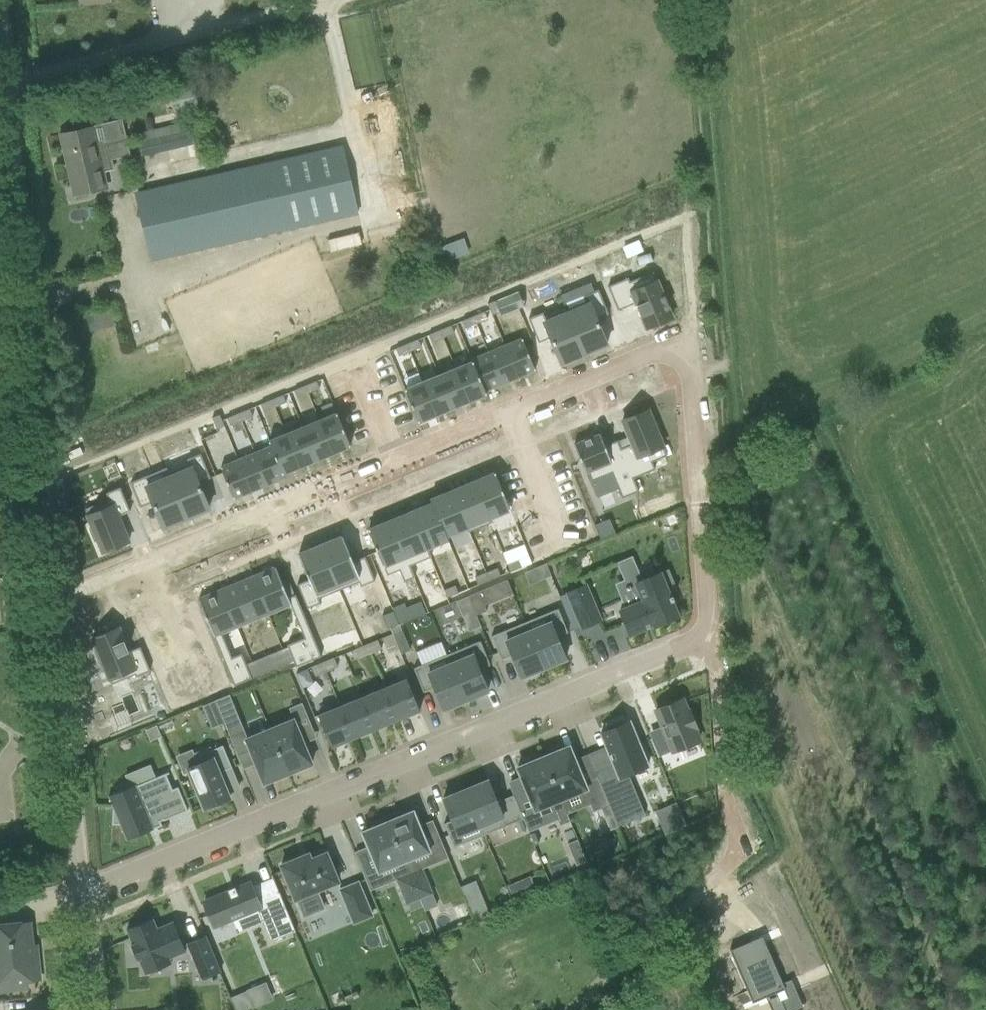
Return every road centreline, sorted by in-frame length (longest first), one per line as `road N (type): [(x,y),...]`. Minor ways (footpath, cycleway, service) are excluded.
road 1 (residential): [(51,605),(687,333),(709,636)]
road 2 (residential): [(709,636),(82,895)]
road 3 (unclassified): [(51,605),(8,86)]
road 4 (unclassified): [(8,86),(331,0)]
road 5 (unclassified): [(82,895),(51,605)]
road 6 (residential): [(734,843),(709,636)]

